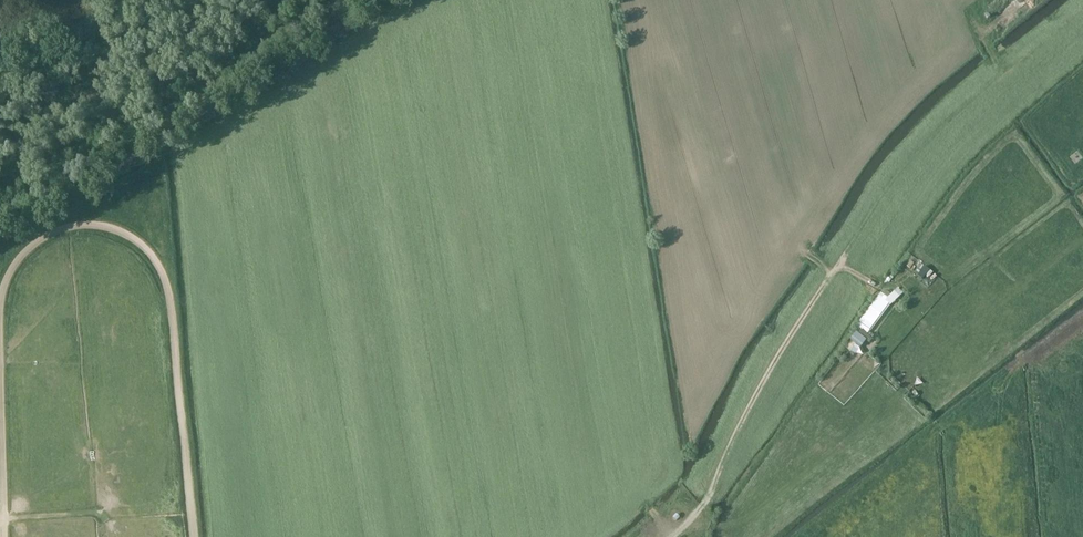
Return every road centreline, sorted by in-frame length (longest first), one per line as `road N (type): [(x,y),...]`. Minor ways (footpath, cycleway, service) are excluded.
road 1 (track): [(975,14),(1002,72),(894,179),(778,356),(709,496),(671,536)]

